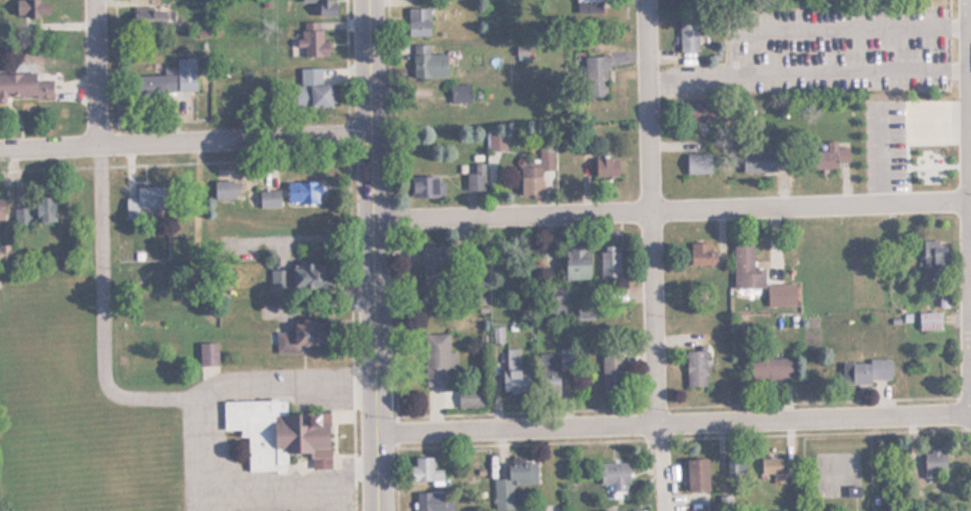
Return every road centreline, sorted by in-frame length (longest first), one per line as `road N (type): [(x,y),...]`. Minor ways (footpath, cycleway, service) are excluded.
road 1 (residential): [(373,222),(970,198)]
road 2 (residential): [(381,434),(970,415)]
road 3 (secondary): [(382,510),(369,0)]
road 4 (residential): [(372,136),(0,149)]
road 5 (residential): [(658,428),(644,78)]
road 6 (residential): [(98,145),(96,0)]
road 7 (residential): [(970,134),(970,0)]

